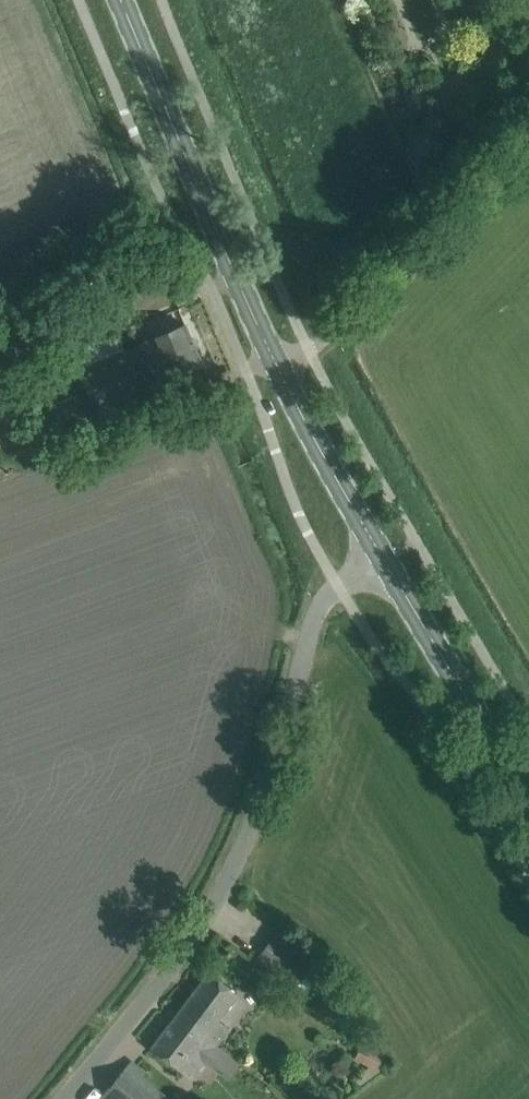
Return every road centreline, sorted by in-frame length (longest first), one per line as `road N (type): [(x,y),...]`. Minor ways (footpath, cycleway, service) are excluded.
road 1 (unclassified): [(66,1098),(146,1004),(247,843),(325,593),(383,558)]
road 2 (secondary): [(383,558),(281,377),(118,0)]
road 3 (track): [(281,377),(354,320),(528,149)]
road 4 (secondary): [(528,807),(383,558)]

